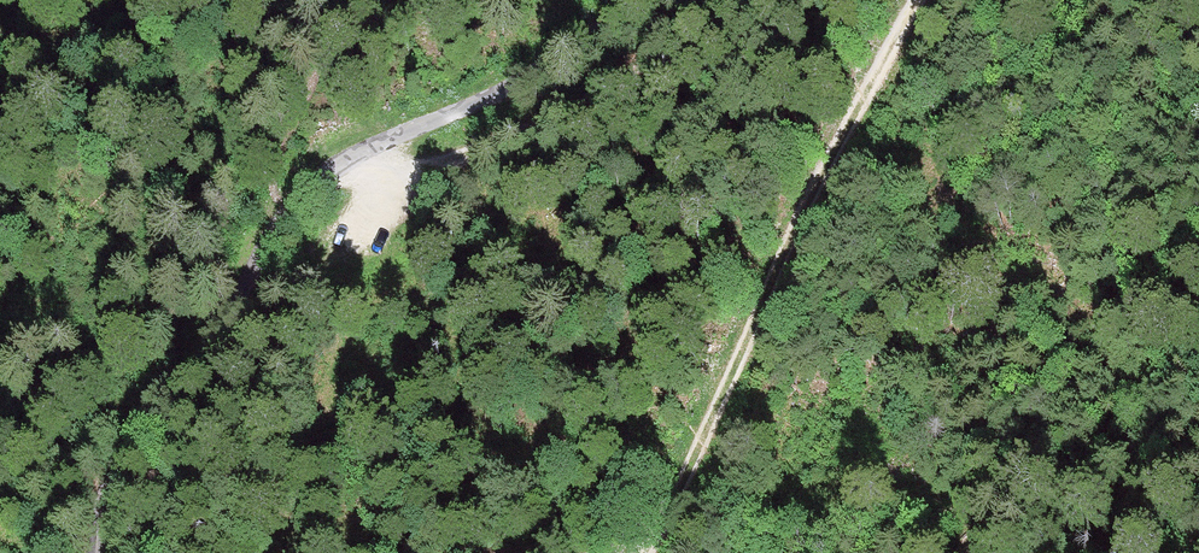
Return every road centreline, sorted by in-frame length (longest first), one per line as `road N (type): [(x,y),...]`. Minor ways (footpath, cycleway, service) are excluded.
road 1 (track): [(918,0),(810,201),(649,552)]
road 2 (track): [(367,146),(378,162),(410,169),(461,154),(628,74),(733,0)]
road 3 (track): [(99,552),(110,478),(126,447),(207,360),(277,225)]
road 4 (track): [(367,146),(522,77),(631,0)]
road 5 (track): [(277,225),(335,163),(367,146)]

